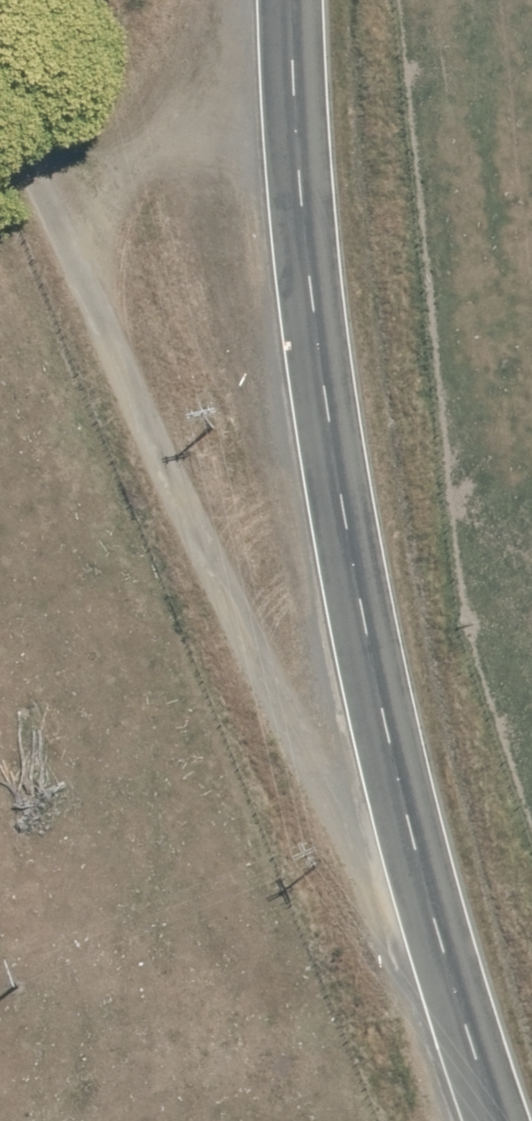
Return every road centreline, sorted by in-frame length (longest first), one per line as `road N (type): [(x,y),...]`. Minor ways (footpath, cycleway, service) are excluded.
road 1 (unclassified): [(495,1120),(443,985),(339,550),(293,120),(293,0)]
road 2 (track): [(443,985),(0,172)]

